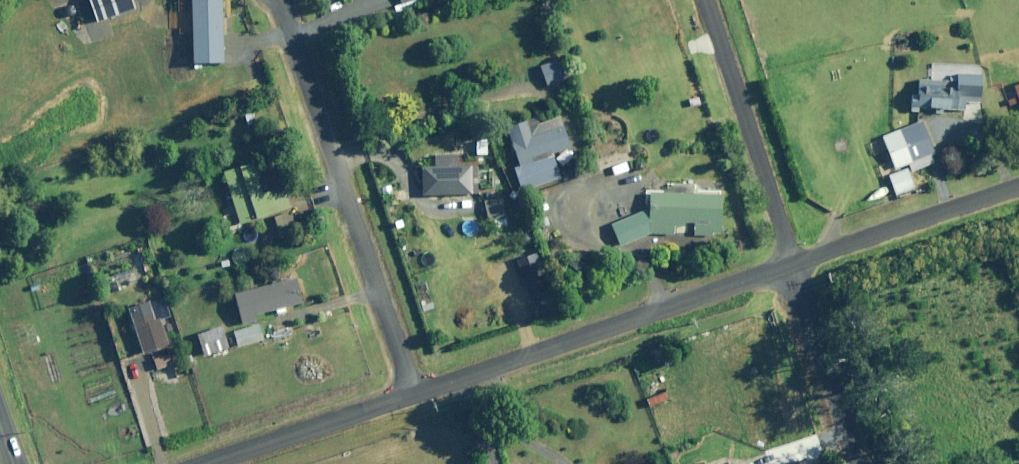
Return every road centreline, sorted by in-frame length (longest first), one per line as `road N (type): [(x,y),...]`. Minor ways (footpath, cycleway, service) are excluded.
road 1 (unclassified): [(282,0),(419,392)]
road 2 (unclassified): [(794,269),(419,392)]
road 3 (unclassified): [(701,0),(794,269)]
road 4 (unclassified): [(1018,191),(794,269)]
road 5 (unclassified): [(419,392),(203,463)]
road 6 (unclassified): [(858,463),(794,269)]

